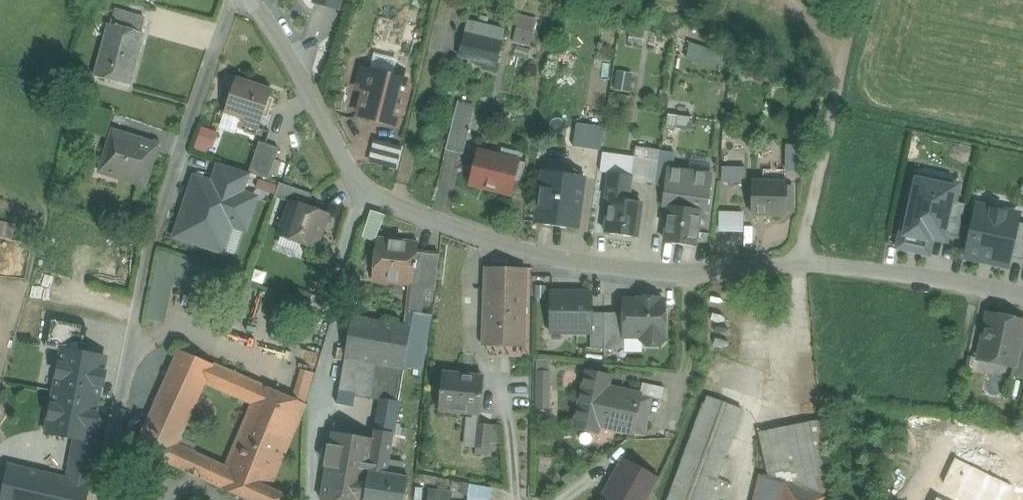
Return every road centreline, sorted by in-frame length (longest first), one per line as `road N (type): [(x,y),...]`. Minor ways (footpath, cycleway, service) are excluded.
road 1 (residential): [(252,0),(345,163),(388,203),(552,260),(686,273),(802,263),(1022,295)]
road 2 (residential): [(102,499),(147,261),(234,0)]
road 3 (track): [(860,0),(802,263)]

